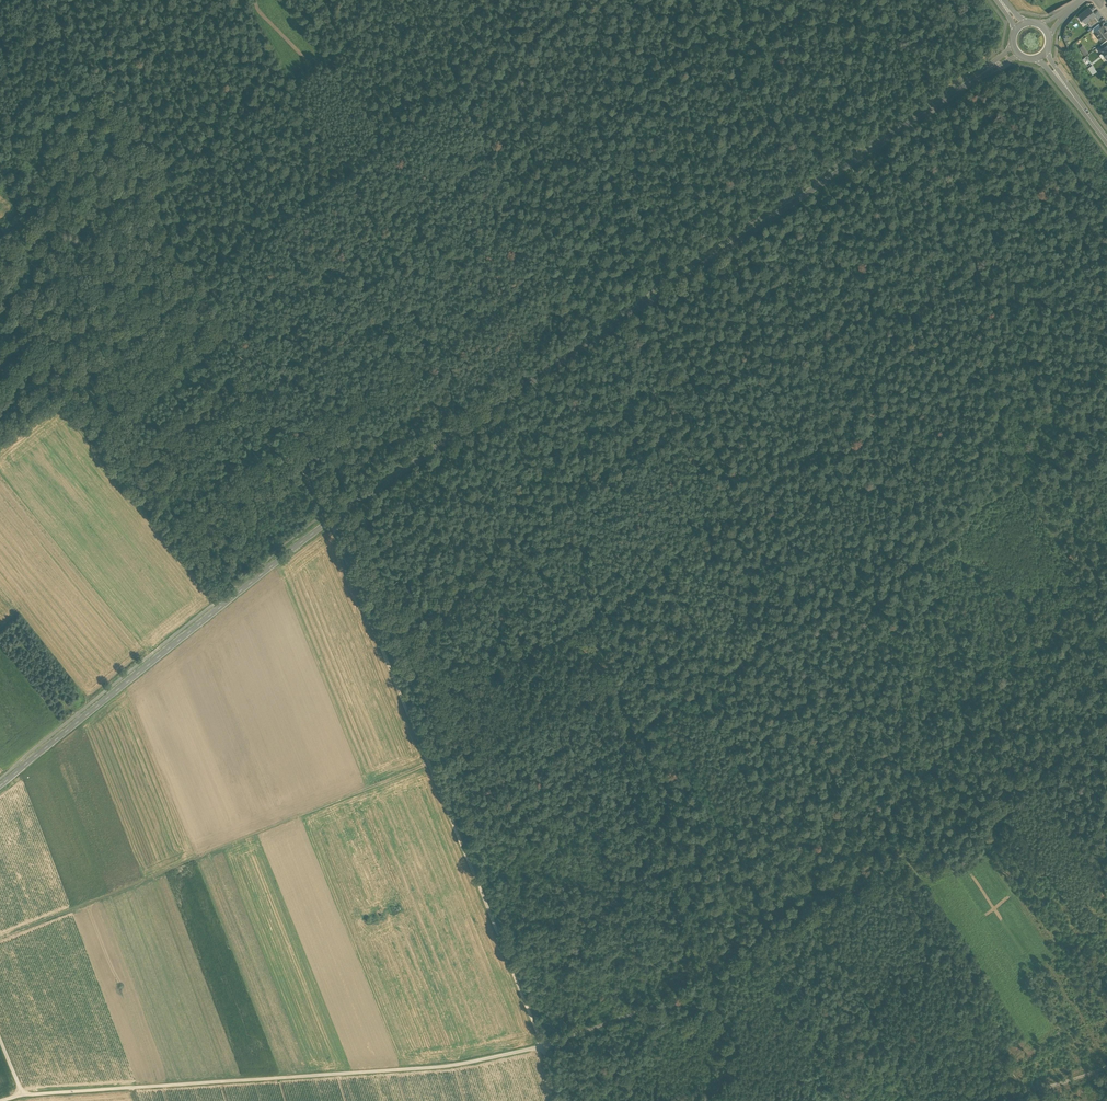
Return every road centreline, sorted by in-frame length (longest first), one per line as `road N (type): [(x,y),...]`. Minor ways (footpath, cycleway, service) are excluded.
road 1 (tertiary): [(0,786),(329,520),(1015,51)]
road 2 (track): [(430,763),(329,520),(175,242),(109,90)]
road 3 (track): [(1106,728),(717,979),(543,1046)]
road 4 (track): [(1106,426),(635,729)]
road 5 (unclassified): [(543,1046),(437,1067),(23,1095)]
road 6 (track): [(430,763),(0,936)]
road 7 (track): [(466,427),(586,598),(635,729)]
road 8 (track): [(543,1046),(430,763)]
road 9 (track): [(739,240),(871,416),(917,387)]
road 10 (track): [(0,448),(207,278)]
road 11 (track): [(717,979),(635,729)]
road 12 (track): [(224,604),(59,400)]
road 13 (track): [(341,547),(353,550),(449,669),(446,710),(454,746)]
road 14 (track): [(738,0),(773,60),(861,0)]
road 15 (track): [(172,173),(297,70)]
road 16 (track): [(871,416),(851,431),(925,541)]
road 17 (track): [(117,84),(228,0)]
road 18 (track): [(869,0),(928,111)]

